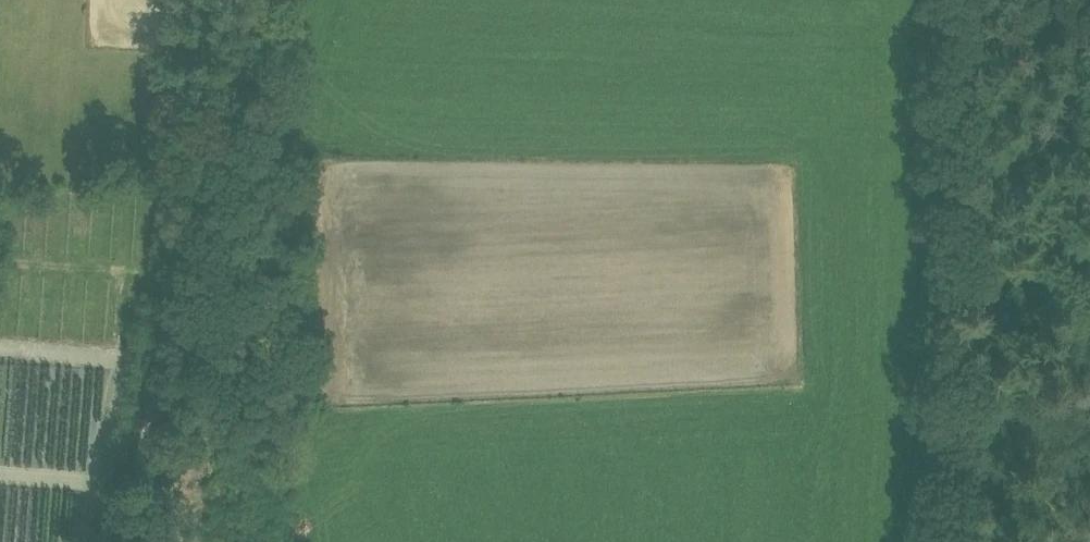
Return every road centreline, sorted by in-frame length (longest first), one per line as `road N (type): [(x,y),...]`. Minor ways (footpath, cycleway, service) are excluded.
road 1 (track): [(258,0),(119,541)]

